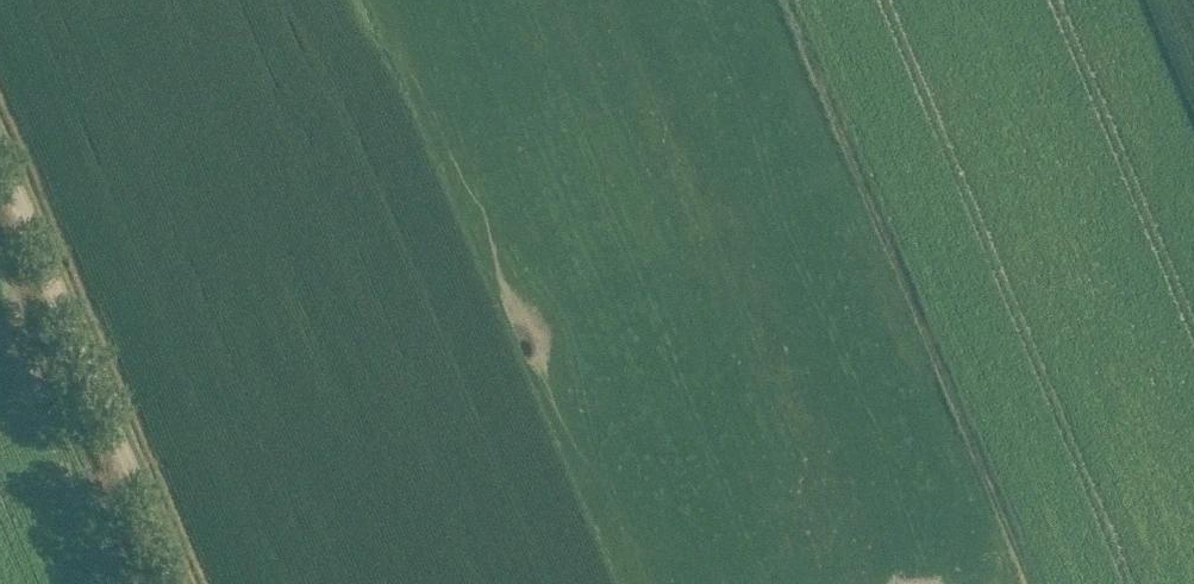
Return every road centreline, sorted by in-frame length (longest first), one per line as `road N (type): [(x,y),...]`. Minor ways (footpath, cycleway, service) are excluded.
road 1 (track): [(165,583),(0,190)]

